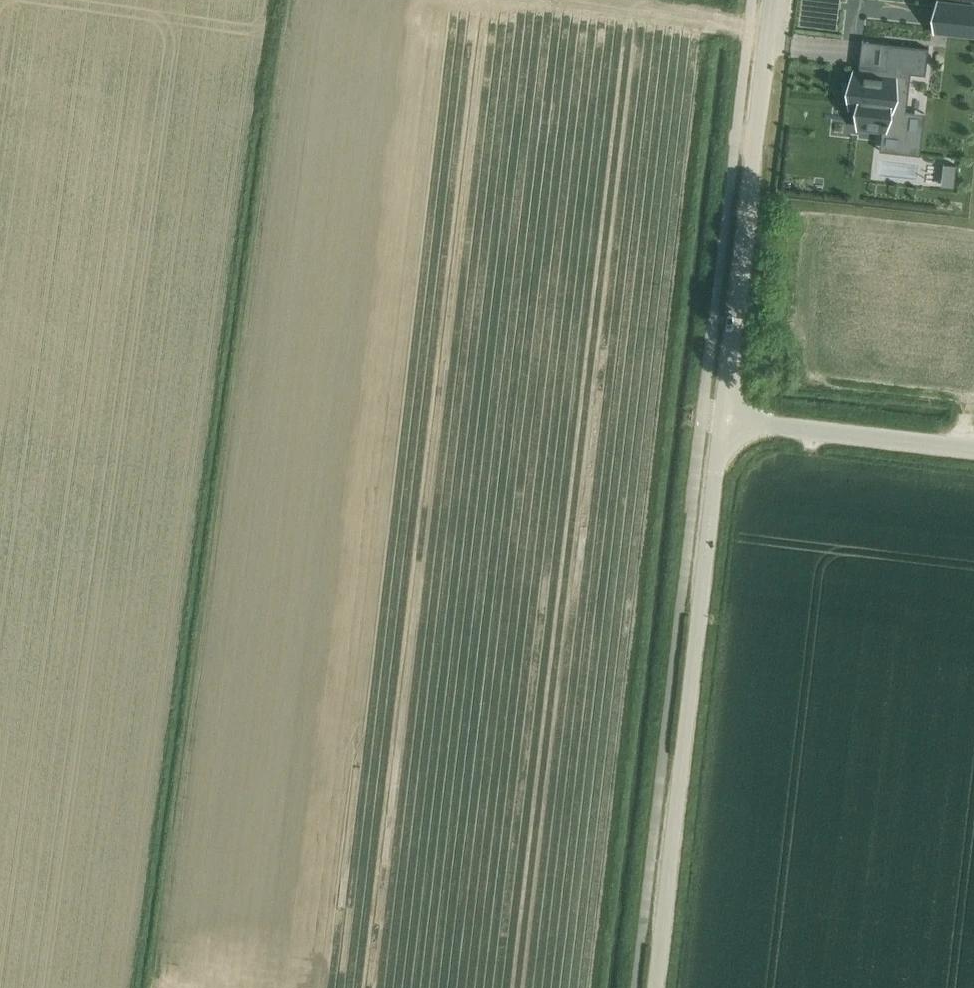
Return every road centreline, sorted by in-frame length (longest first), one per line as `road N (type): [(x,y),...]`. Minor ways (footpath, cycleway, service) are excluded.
road 1 (unclassified): [(660,987),(729,421)]
road 2 (unclassified): [(729,421),(774,0)]
road 3 (unclassified): [(973,450),(729,421)]

